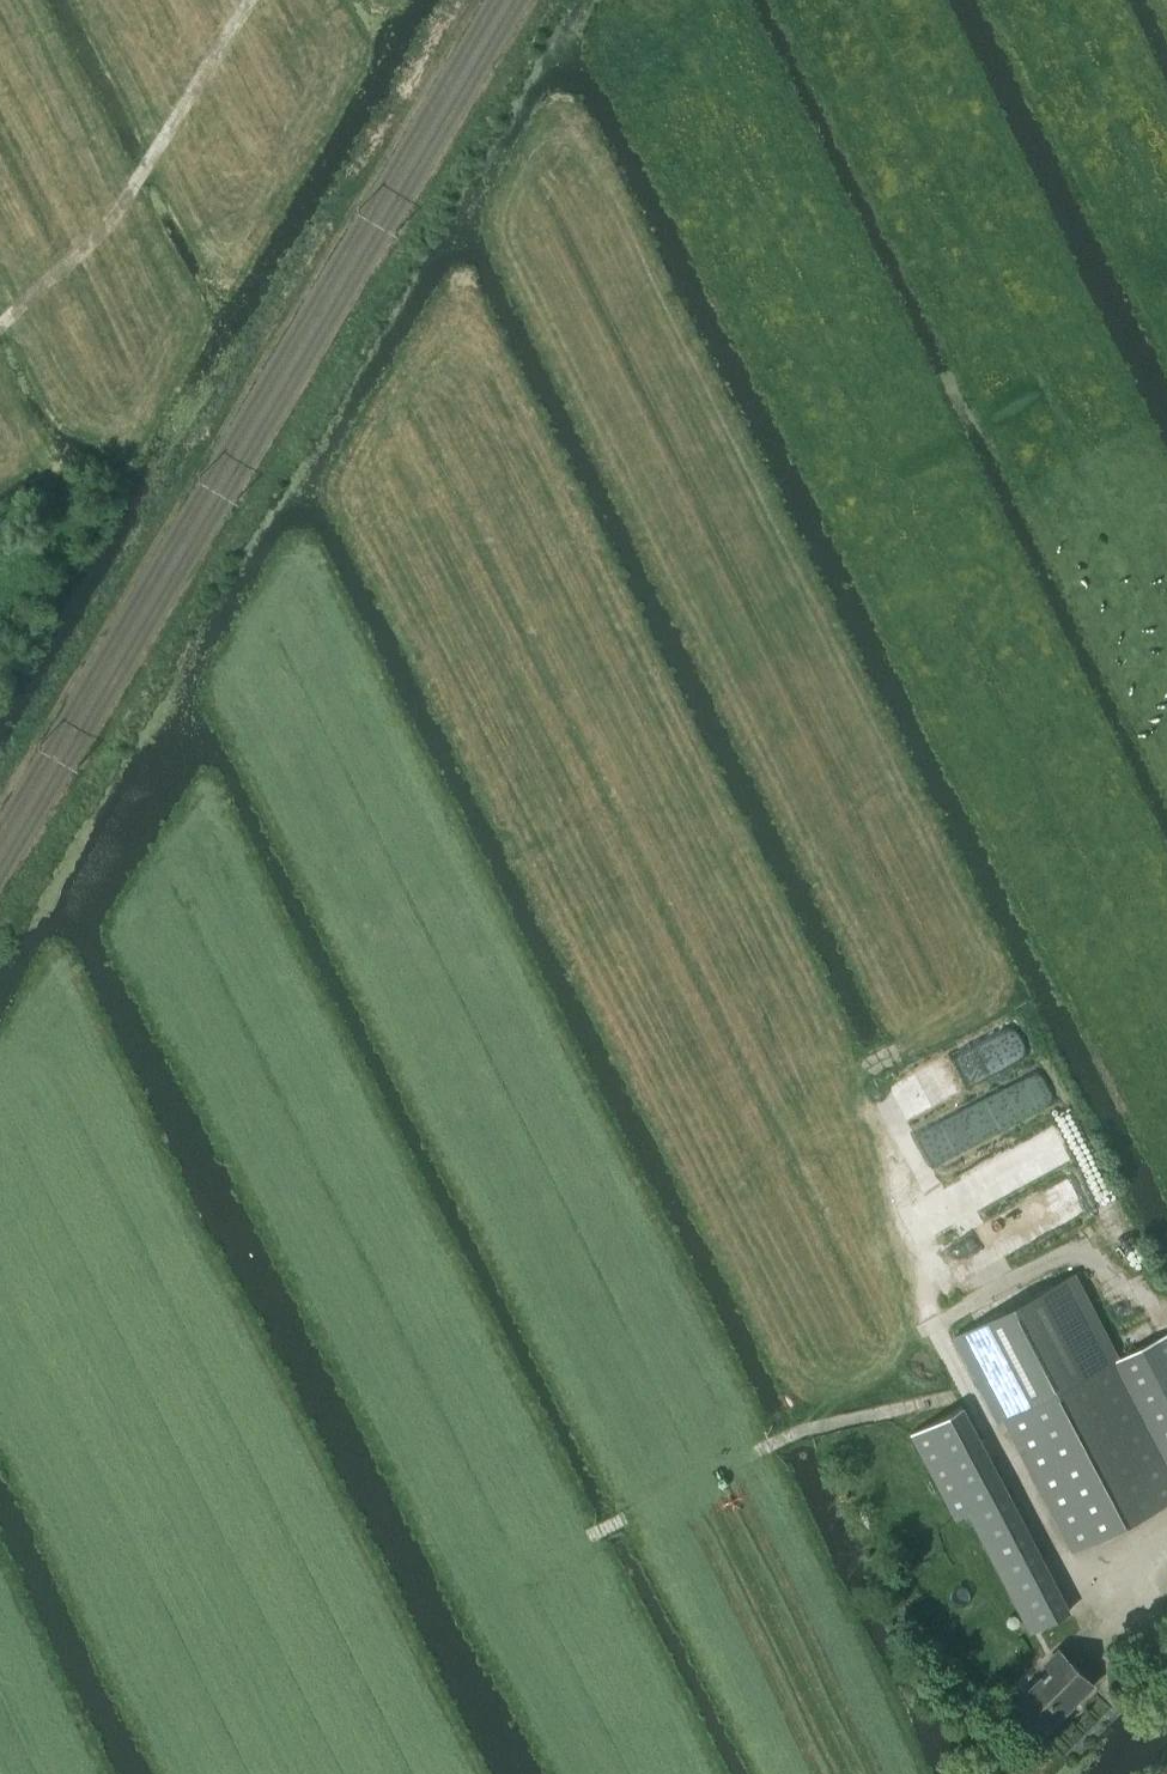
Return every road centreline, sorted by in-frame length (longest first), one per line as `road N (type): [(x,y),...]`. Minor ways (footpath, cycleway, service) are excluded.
road 1 (track): [(0,324),(132,190),(251,0)]
road 2 (track): [(934,1326),(1070,1257),(1094,1263),(1115,1290),(1144,1298),(1157,1322),(1166,1316)]

